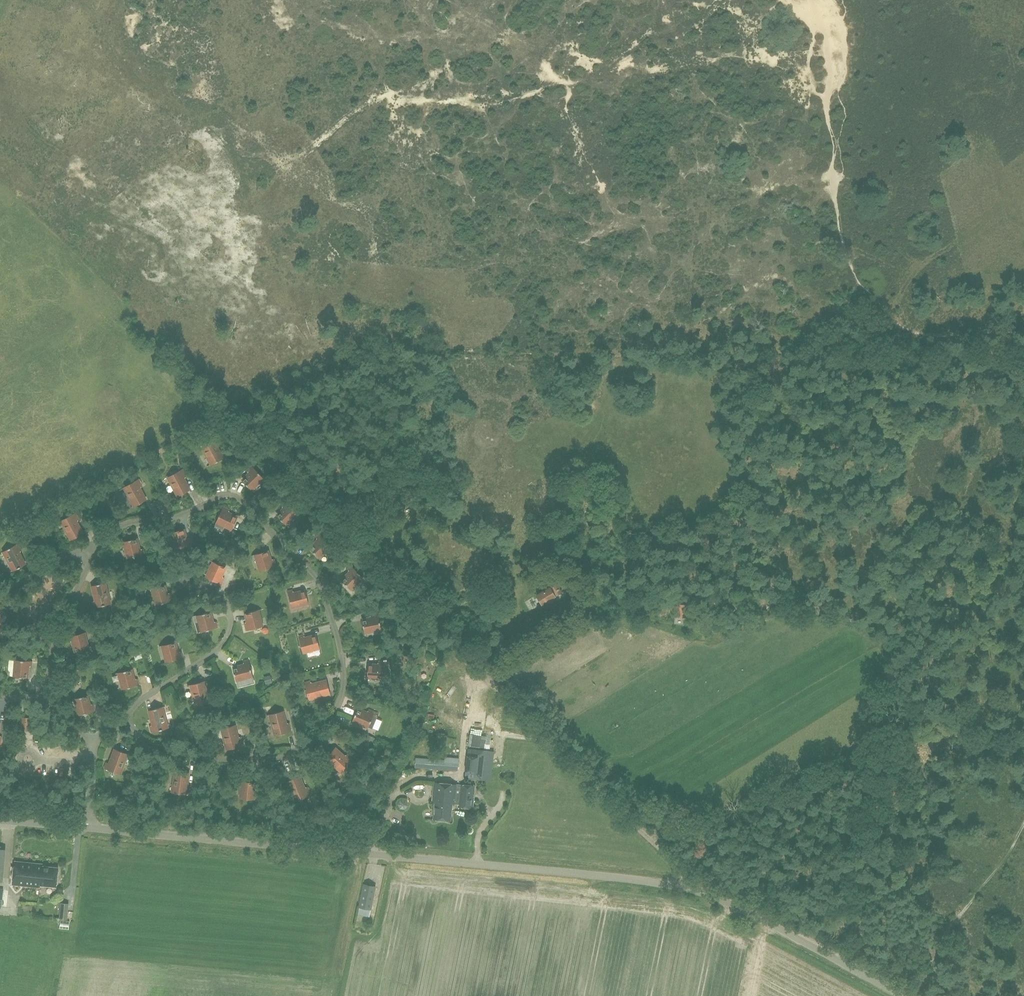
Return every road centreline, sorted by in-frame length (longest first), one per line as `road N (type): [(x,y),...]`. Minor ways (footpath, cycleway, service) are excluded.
road 1 (unclassified): [(901,995),(687,888),(0,823)]
road 2 (track): [(687,888),(266,456)]

